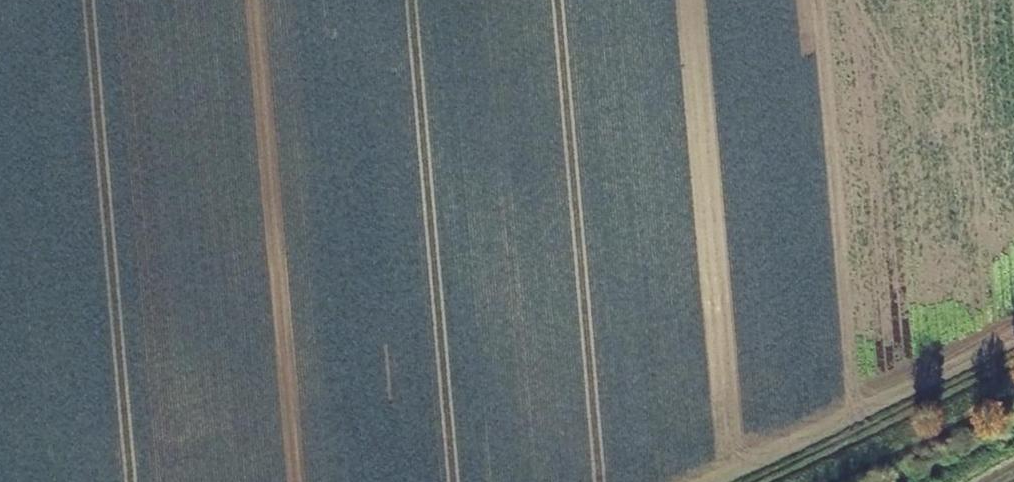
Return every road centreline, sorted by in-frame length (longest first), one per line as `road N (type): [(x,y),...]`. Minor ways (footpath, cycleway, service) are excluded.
road 1 (track): [(1013,363),(767,481)]

